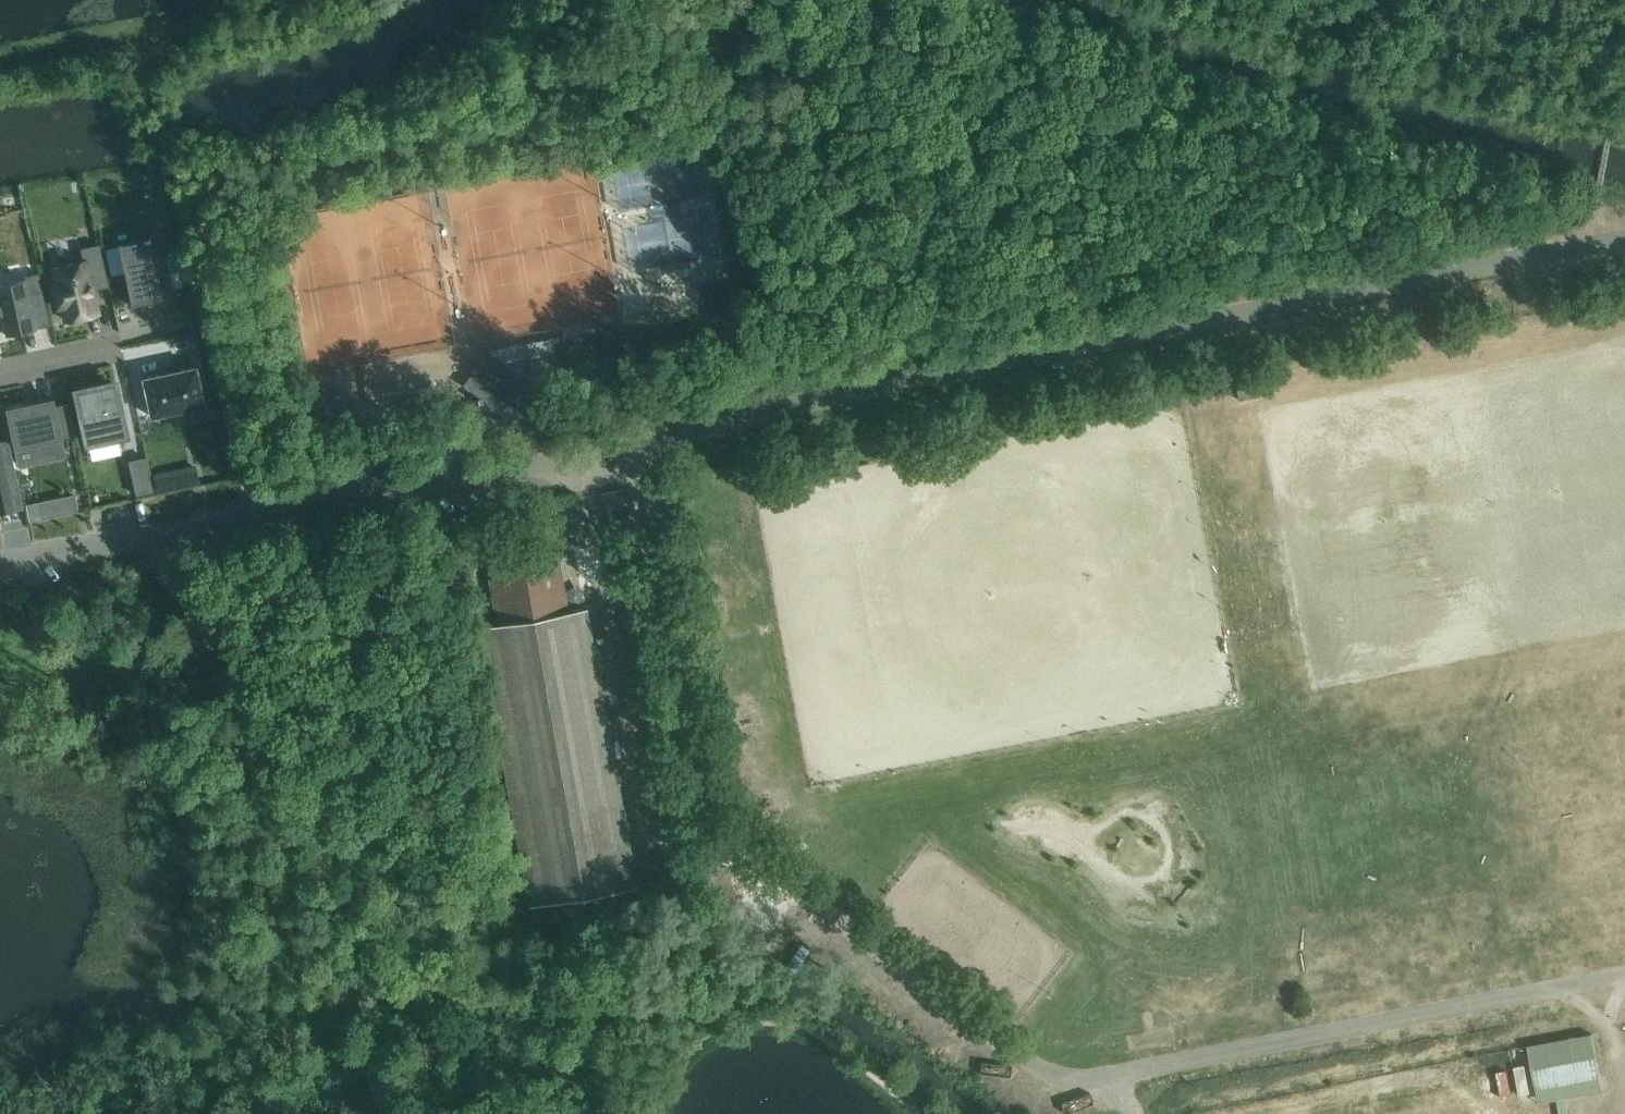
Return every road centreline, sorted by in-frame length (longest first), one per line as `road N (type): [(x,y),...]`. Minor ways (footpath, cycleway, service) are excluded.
road 1 (unclassified): [(637,443),(716,821),(1018,1052),(1063,1077),(1108,1077),(1624,975)]
road 2 (unclassified): [(637,443),(851,390),(1624,241)]
road 3 (unclassified): [(0,561),(250,522),(637,443)]

